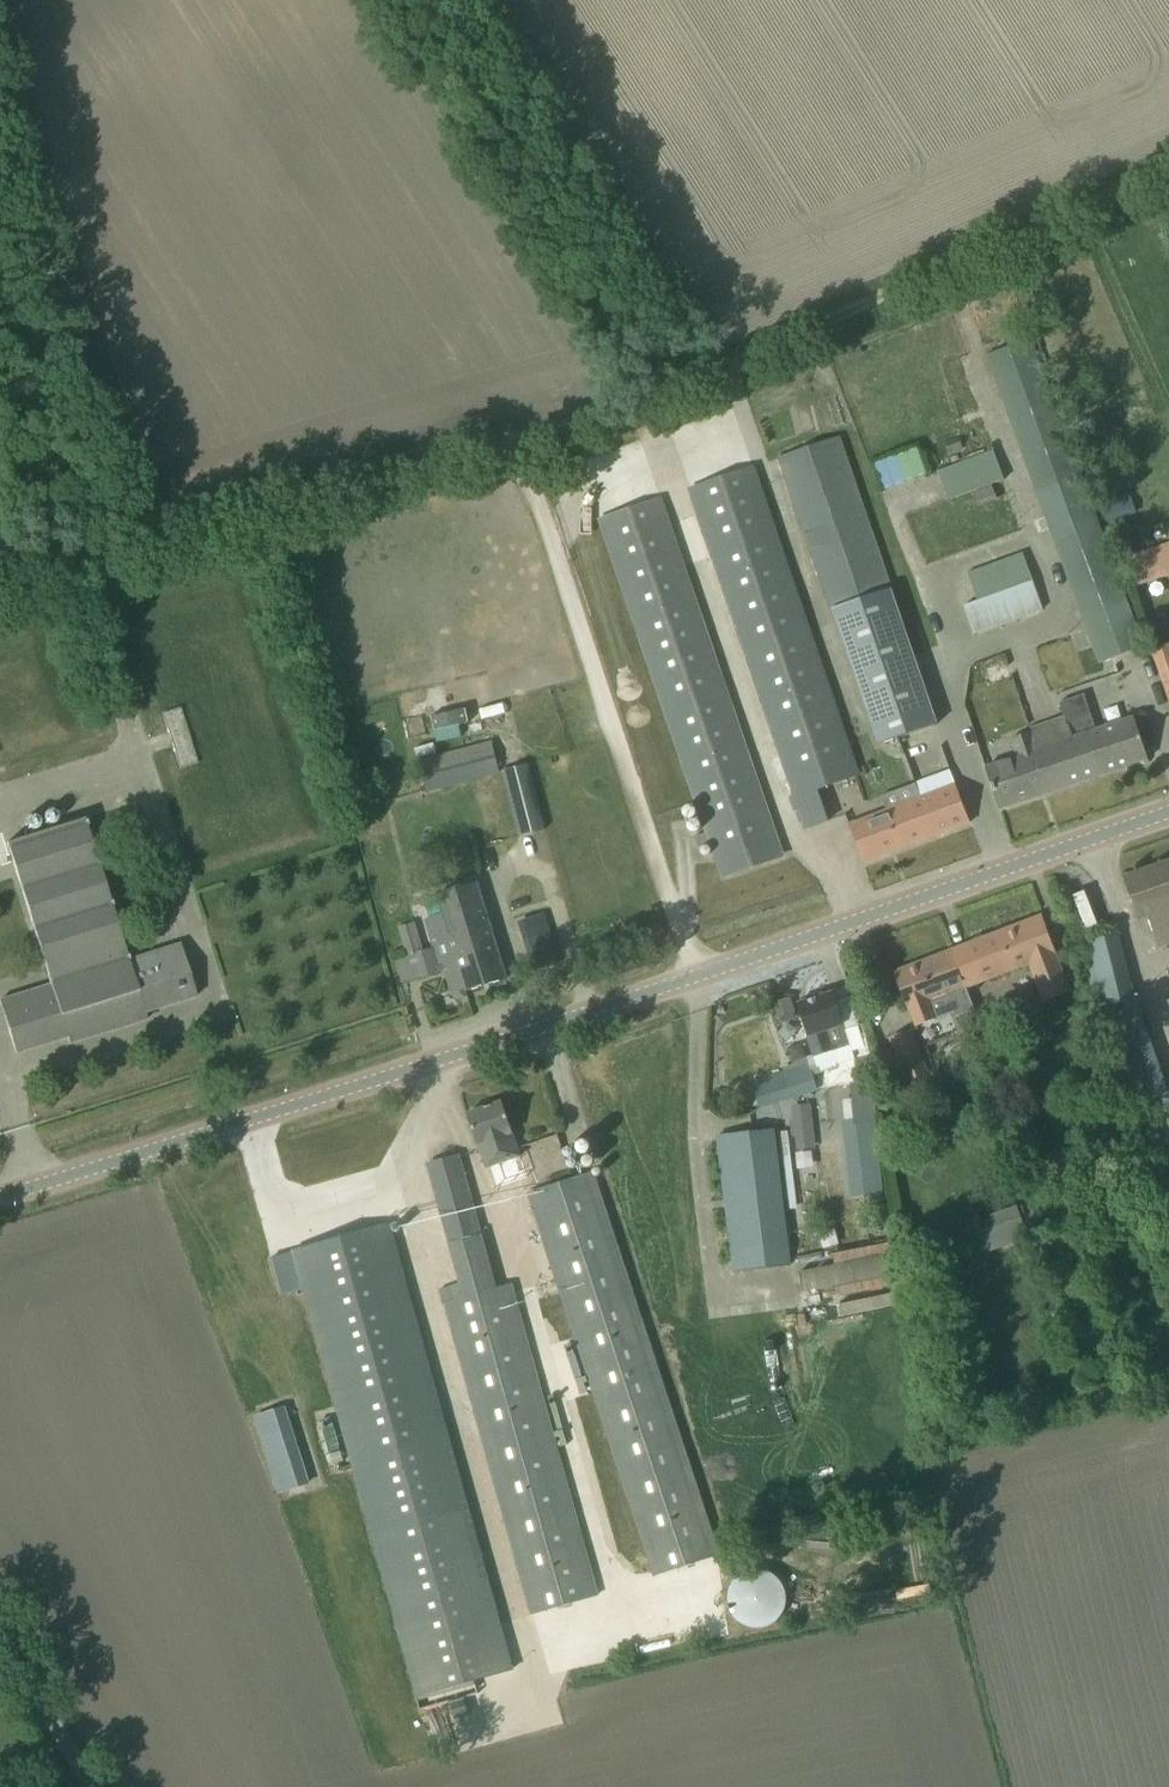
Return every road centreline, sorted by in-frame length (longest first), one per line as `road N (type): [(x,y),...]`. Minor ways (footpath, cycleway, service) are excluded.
road 1 (track): [(1168,167),(675,391),(522,449),(0,586)]
road 2 (unclassified): [(0,1198),(692,973)]
road 3 (unclassified): [(522,449),(692,973)]
road 4 (unclassified): [(692,973),(1168,811)]
road 5 (unclassified): [(87,1786),(0,1640)]

